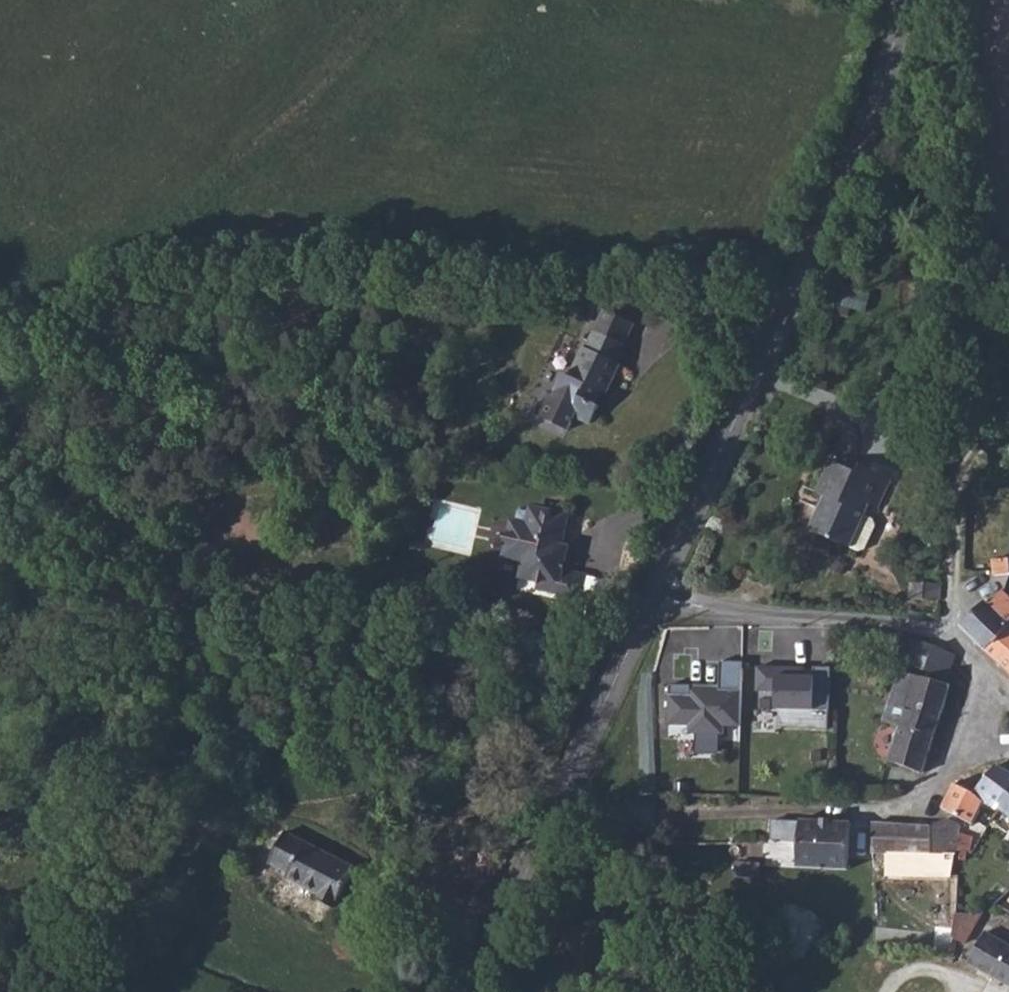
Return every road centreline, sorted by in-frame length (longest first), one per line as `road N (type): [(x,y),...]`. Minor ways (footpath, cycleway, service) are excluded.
road 1 (unclassified): [(656,595),(865,138),(905,0)]
road 2 (unclassified): [(469,991),(656,595)]
road 3 (unclassified): [(656,595),(933,629),(962,645),(1008,704)]

